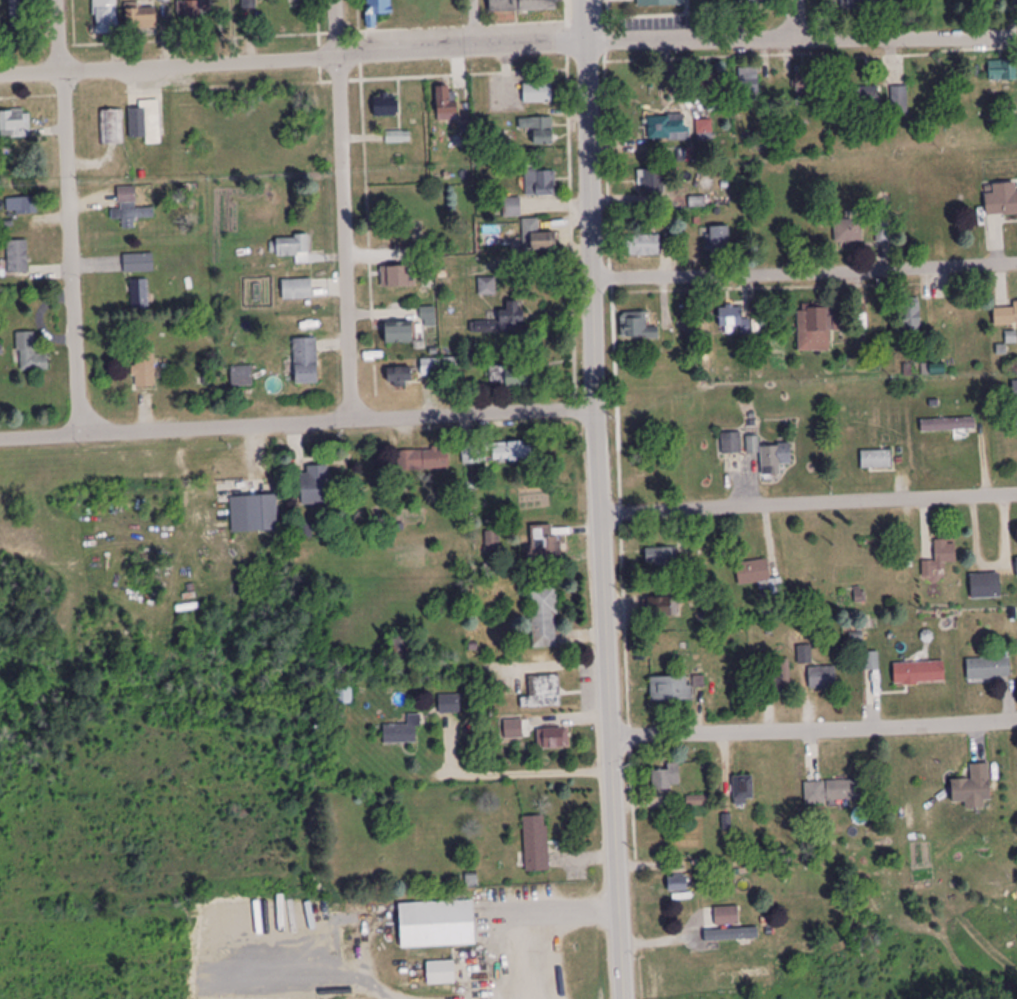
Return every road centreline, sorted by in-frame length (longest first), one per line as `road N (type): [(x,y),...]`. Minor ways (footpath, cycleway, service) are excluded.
road 1 (secondary): [(627,998),(588,0)]
road 2 (residential): [(0,76),(792,37)]
road 3 (residential): [(599,410),(0,440)]
road 4 (residential): [(82,436),(58,0)]
road 5 (residential): [(594,283),(1016,264)]
road 6 (residential): [(602,514),(1016,496)]
road 7 (residential): [(615,738),(1016,720)]
road 8 (residential): [(352,421),(340,56)]
road 9 (residential): [(792,37),(1016,35)]

